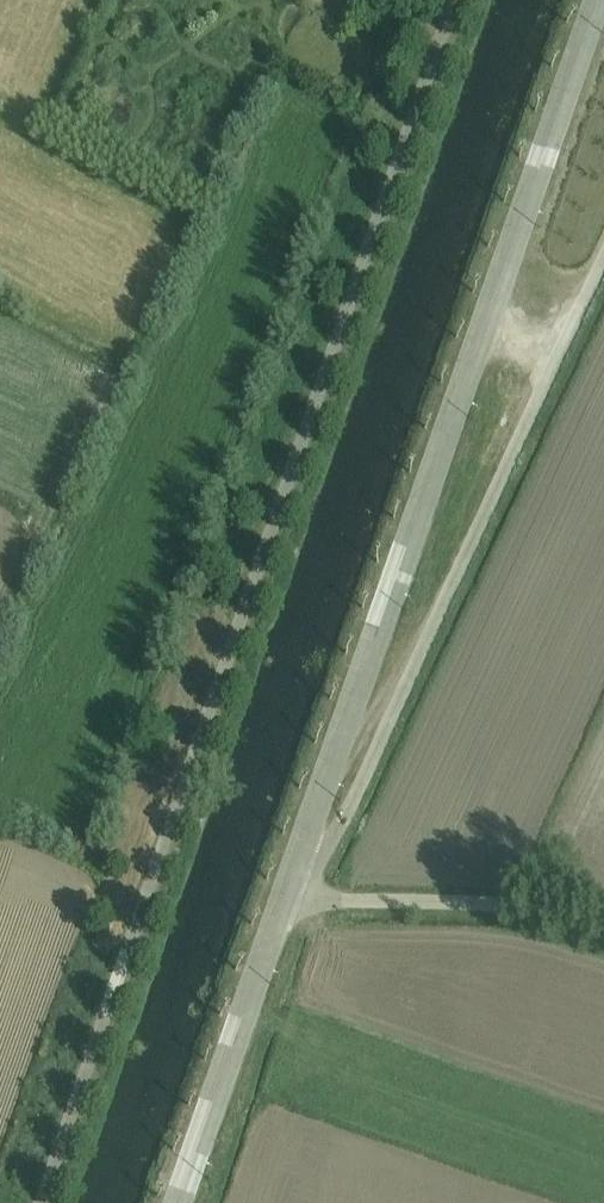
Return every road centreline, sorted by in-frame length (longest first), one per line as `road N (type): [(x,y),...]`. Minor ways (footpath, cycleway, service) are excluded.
road 1 (unclassified): [(453,0),(42,1202)]
road 2 (tertiary): [(593,0),(284,915)]
road 3 (unclassified): [(603,266),(341,825),(284,915)]
road 4 (unclassified): [(284,915),(364,906),(496,909),(603,936)]
road 5 (tertiary): [(284,915),(184,1202)]

